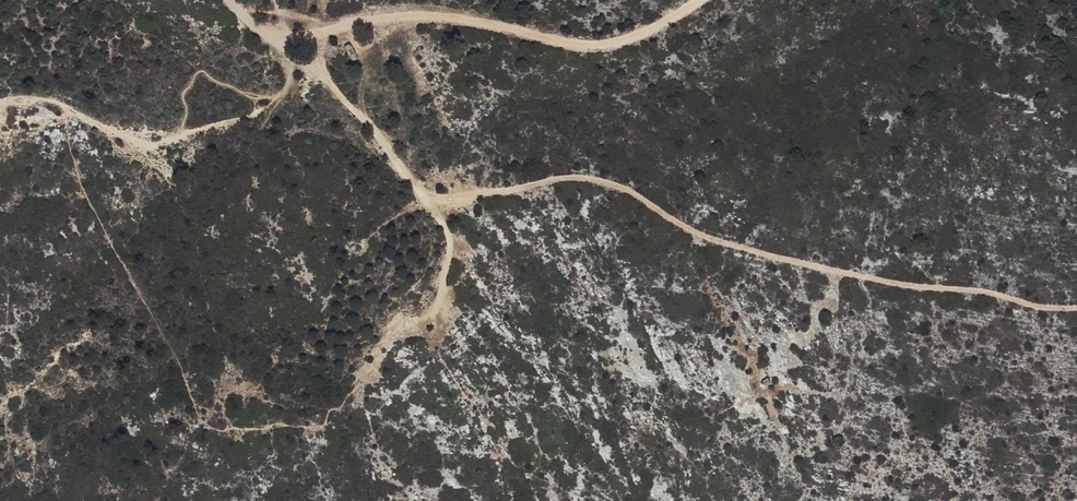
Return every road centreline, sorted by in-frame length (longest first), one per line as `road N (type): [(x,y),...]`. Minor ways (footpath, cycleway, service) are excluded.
road 1 (track): [(426,199),(583,178),(619,186),(698,234),(763,253),(860,277),(1076,307)]
road 2 (track): [(693,0),(610,43),(552,42),(448,16),(282,37)]
road 3 (track): [(299,61),(324,75),(426,199)]
road 4 (track): [(426,199),(446,228),(451,256),(431,317),(399,326)]

